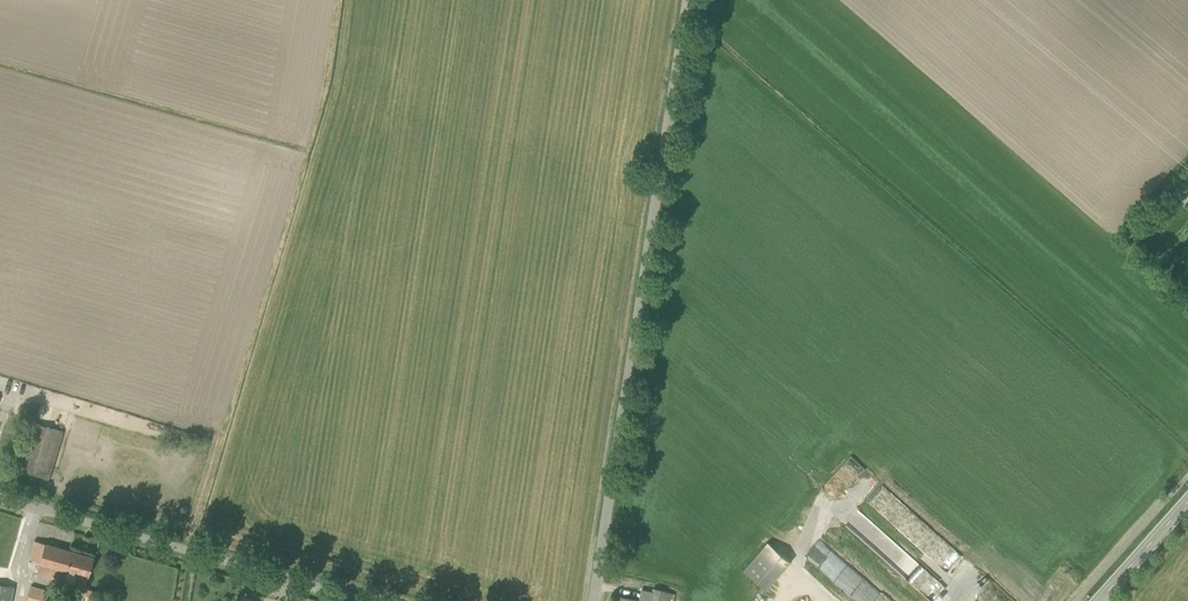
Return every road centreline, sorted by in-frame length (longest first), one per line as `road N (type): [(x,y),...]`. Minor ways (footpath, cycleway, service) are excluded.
road 1 (unclassified): [(595,600),(690,0)]
road 2 (unclassified): [(392,600),(0,494)]
road 3 (secondary): [(1100,600),(1187,502)]

